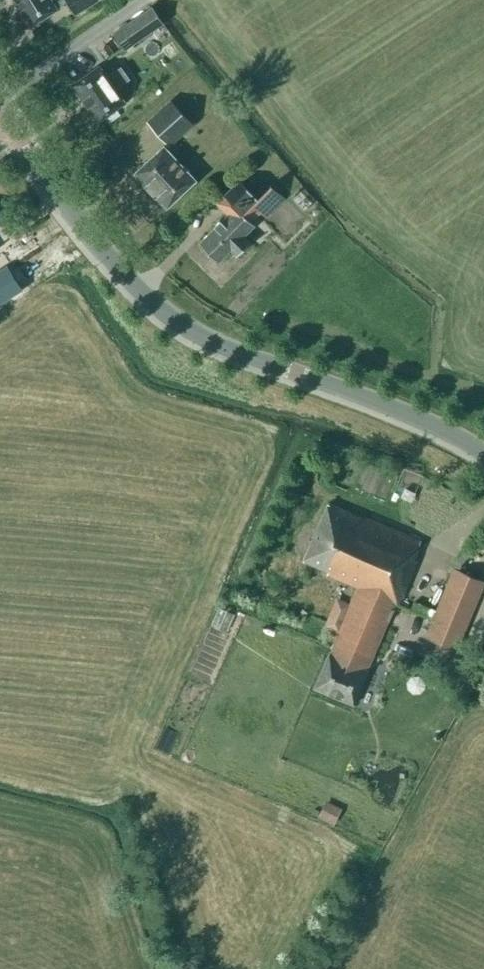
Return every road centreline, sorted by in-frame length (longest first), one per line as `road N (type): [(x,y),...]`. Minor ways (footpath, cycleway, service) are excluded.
road 1 (tertiary): [(483,456),(459,438),(180,327),(97,251),(7,122)]
road 2 (residential): [(0,98),(143,0)]

